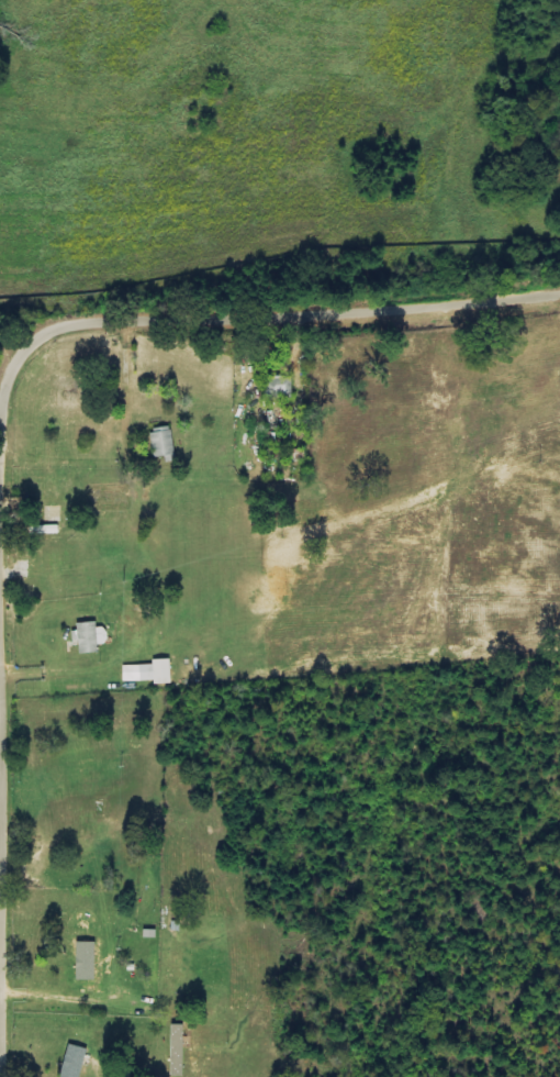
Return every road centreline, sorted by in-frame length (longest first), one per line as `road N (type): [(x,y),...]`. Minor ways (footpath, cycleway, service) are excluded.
road 1 (residential): [(124,320),(329,315),(559,292)]
road 2 (residential): [(0,424),(7,378),(38,333),(124,320)]

